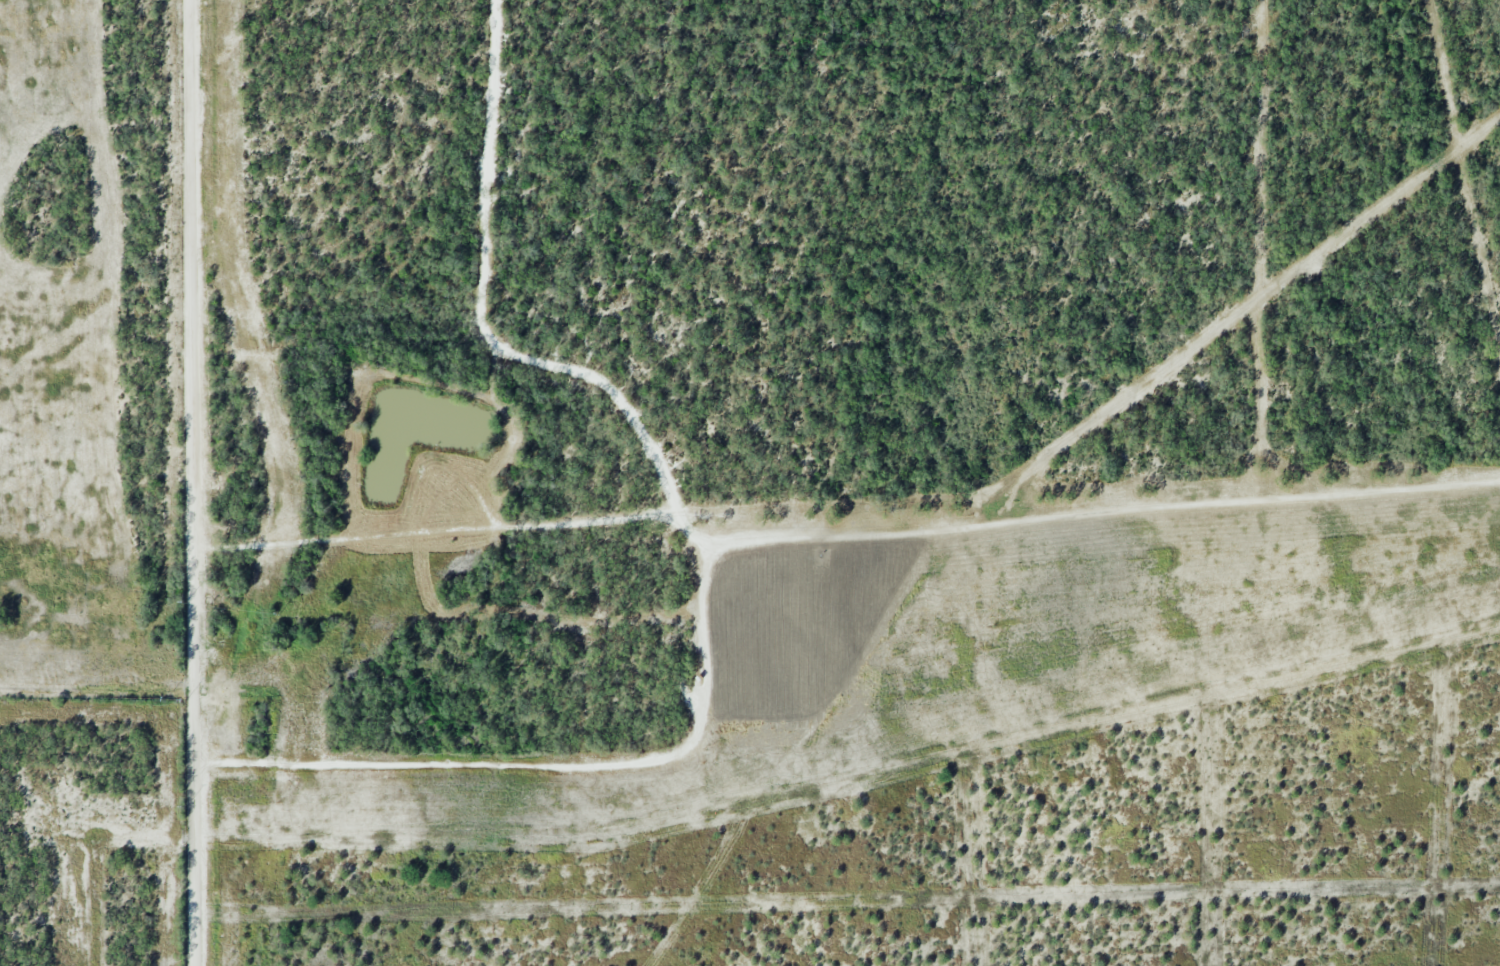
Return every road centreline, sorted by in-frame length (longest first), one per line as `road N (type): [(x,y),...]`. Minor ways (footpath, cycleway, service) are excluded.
road 1 (track): [(499,0),(481,329),(507,352),(614,381),(706,556),(703,705),(681,763),(197,771),(197,965)]

